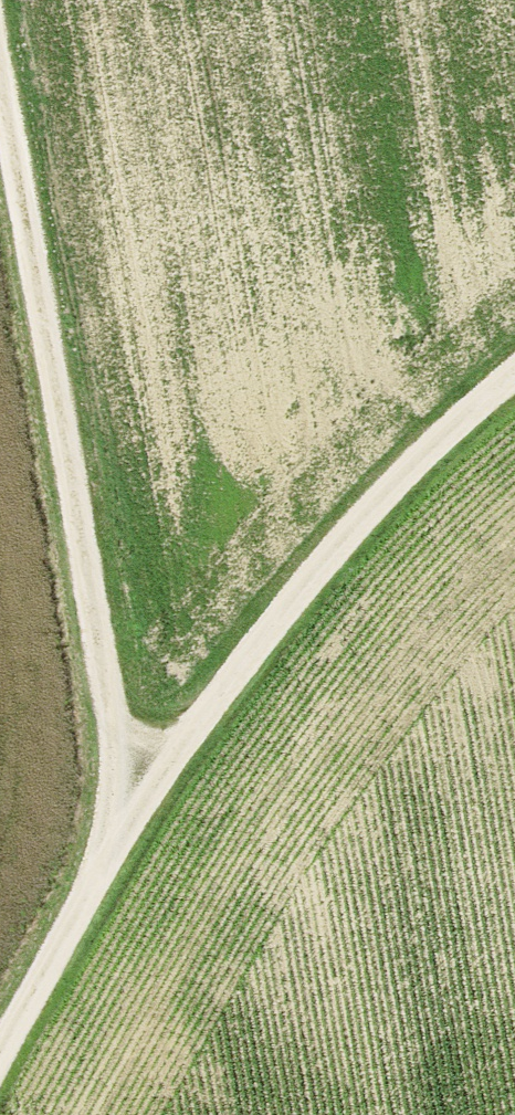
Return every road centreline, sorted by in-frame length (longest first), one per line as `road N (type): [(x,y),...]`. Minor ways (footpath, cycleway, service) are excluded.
road 1 (track): [(129,797),(0,59)]
road 2 (track): [(129,797),(338,545),(514,379)]
road 3 (track): [(0,1047),(129,797)]

